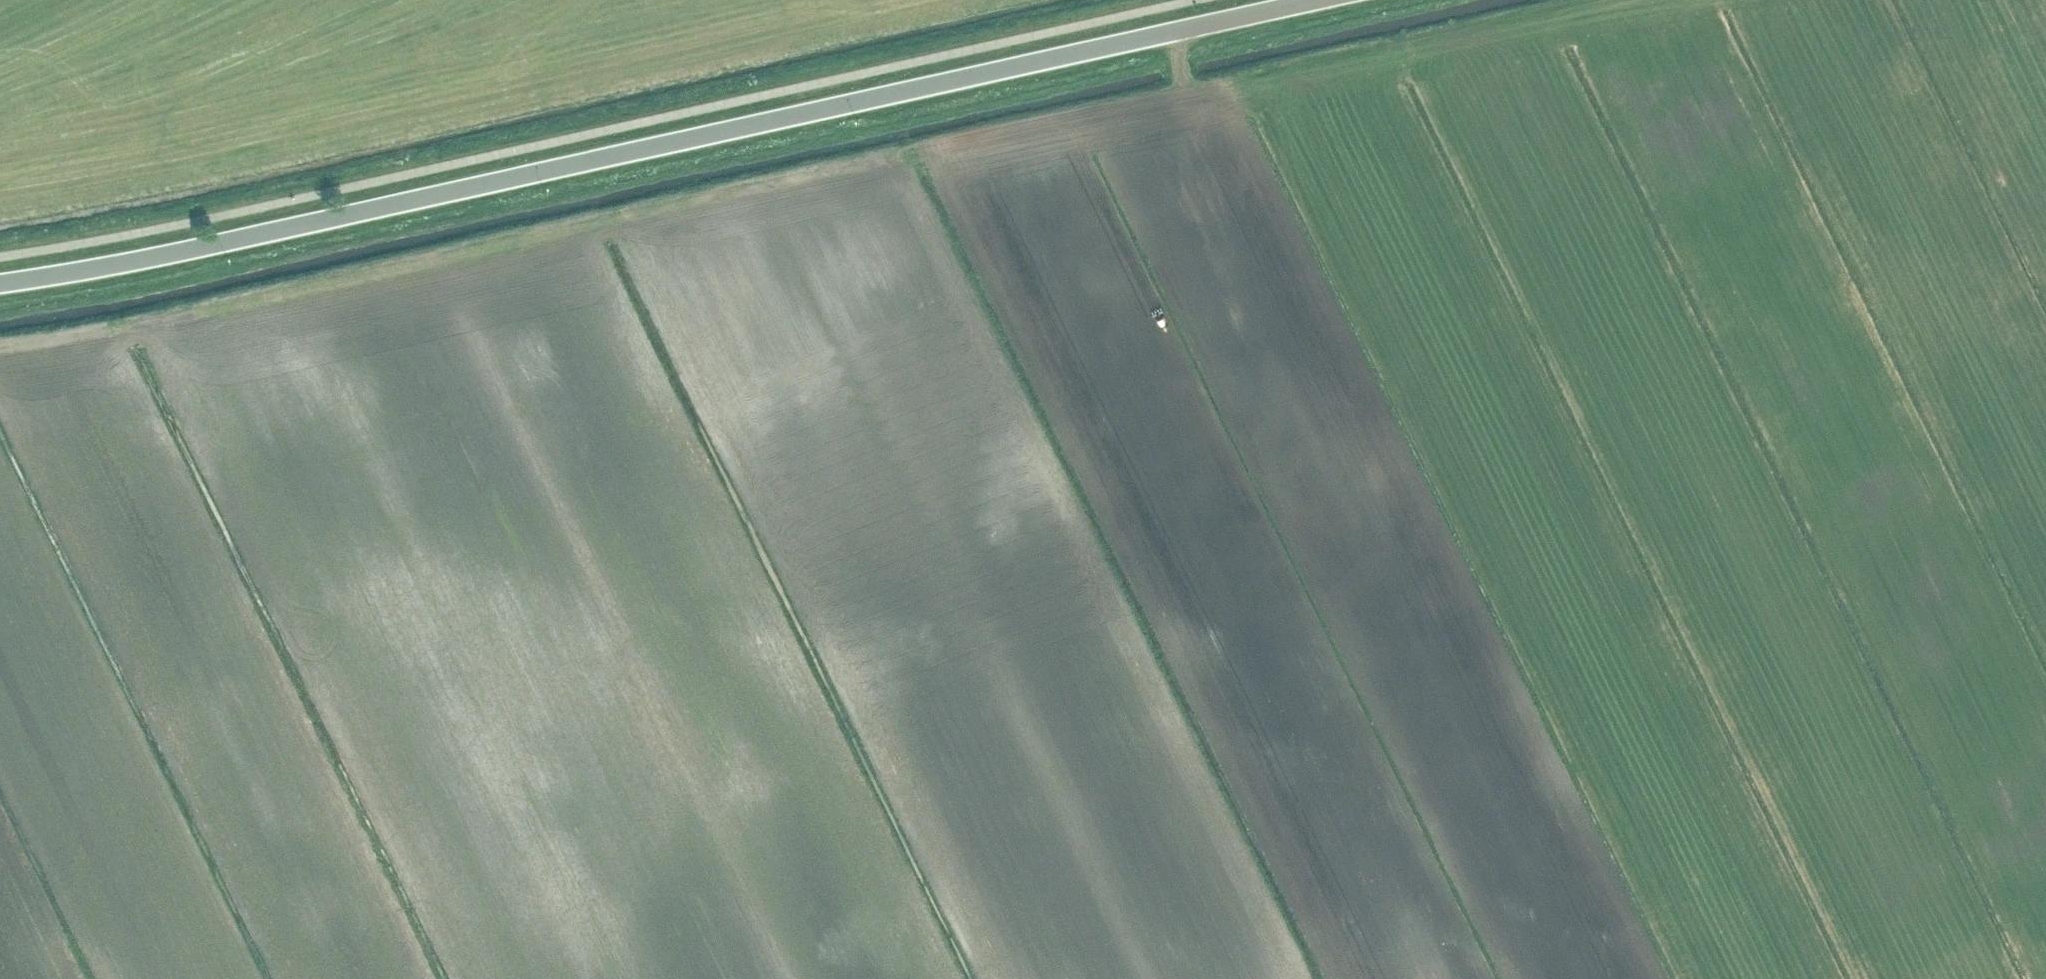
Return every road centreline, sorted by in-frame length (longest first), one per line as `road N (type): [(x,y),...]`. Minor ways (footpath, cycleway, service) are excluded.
road 1 (tertiary): [(0,282),(175,251),(1312,0)]

